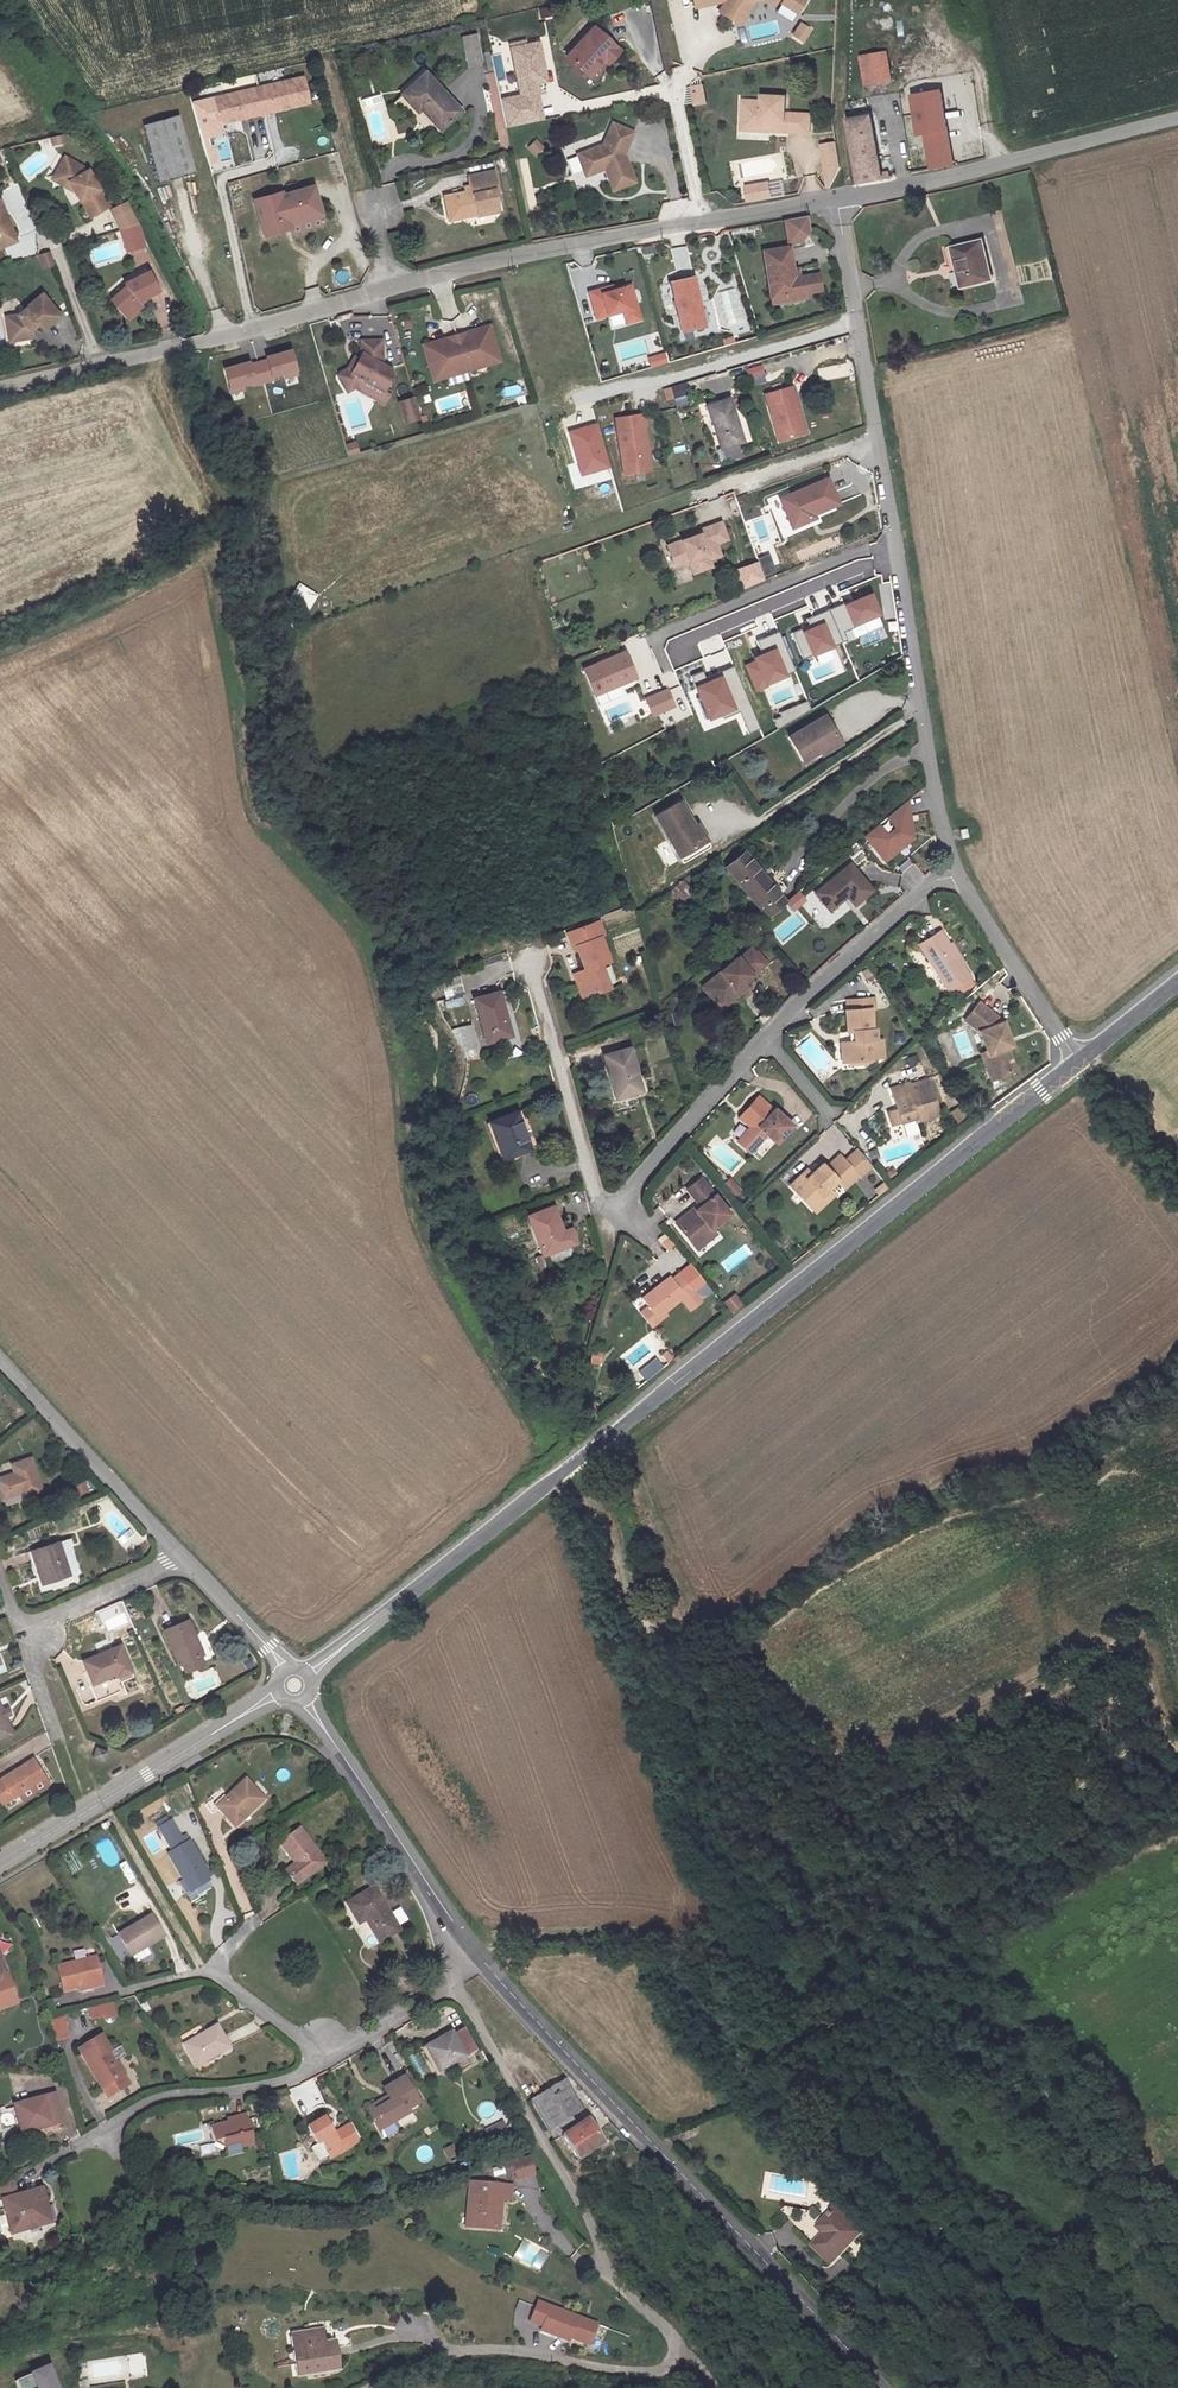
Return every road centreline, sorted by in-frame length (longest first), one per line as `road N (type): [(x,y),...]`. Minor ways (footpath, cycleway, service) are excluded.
road 1 (tertiary): [(1079,1062),(308,1676)]
road 2 (unclassified): [(837,198),(502,259),(0,388)]
road 3 (track): [(1177,1750),(1138,1659),(1110,1641),(870,1763),(843,1767),(713,1657),(629,1613),(605,1542),(554,1480)]
road 4 (unclassified): [(454,1980),(577,2195),(604,2267),(675,2347),(664,2368),(647,2373),(491,2350),(438,2356),(369,2387)]
road 5 (residential): [(956,872),(805,995),(624,1200),(609,1206),(595,1192),(529,974)]
road 6 (residential): [(956,872),(837,198)]
road 7 (tertiary): [(879,2387),(480,1959)]
road 8 (unclassified): [(1177,118),(837,198)]
road 9 (tertiary): [(0,1866),(278,1694)]
road 10 (tertiary): [(480,1959),(303,1699)]
road 11 (residential): [(0,1359),(184,1558)]
road 12 (residential): [(75,2145),(141,2106),(286,2080),(326,2060)]
road 13 (track): [(618,1429),(682,1601),(751,1647)]
road 14 (track): [(724,1947),(588,1935),(500,1944),(480,1959)]
road 15 (residential): [(1079,1062),(956,872)]
road 16 (residential): [(21,1632),(184,1558)]
road 17 (residential): [(184,1558),(287,1669)]
road 18 (residential): [(326,2060),(454,1980)]
road 19 (residential): [(217,1976),(326,2060)]
road 20 (tertiary): [(1177,983),(1079,1062)]

